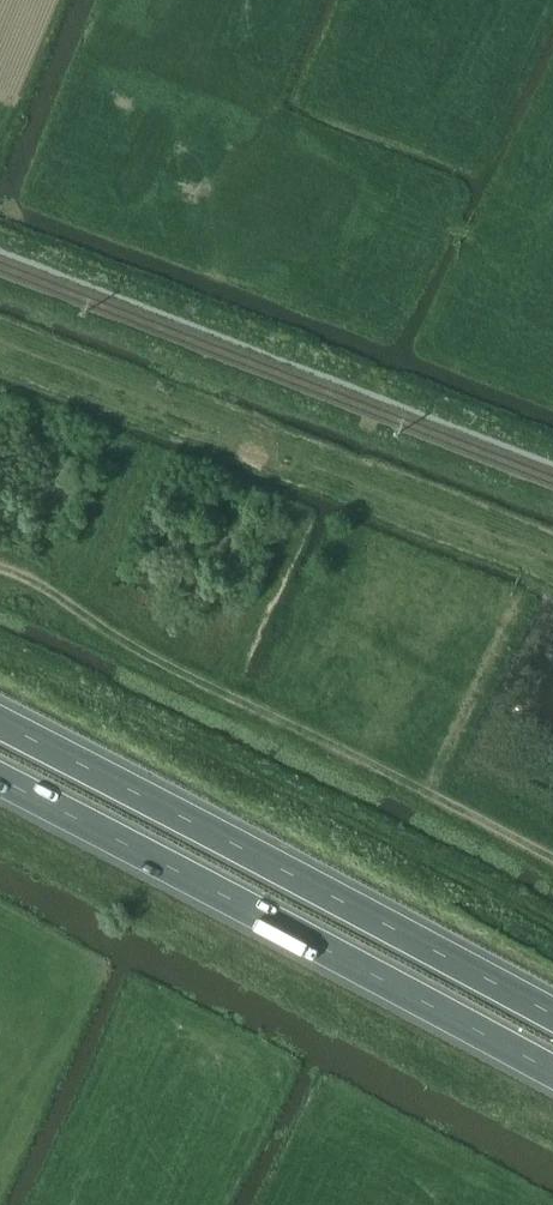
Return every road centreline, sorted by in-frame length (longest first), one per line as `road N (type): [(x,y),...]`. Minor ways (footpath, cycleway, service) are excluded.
road 1 (track): [(0,564),(111,639),(552,865)]
road 2 (trunk): [(0,780),(552,1073)]
road 3 (trunk): [(552,1015),(0,724)]

